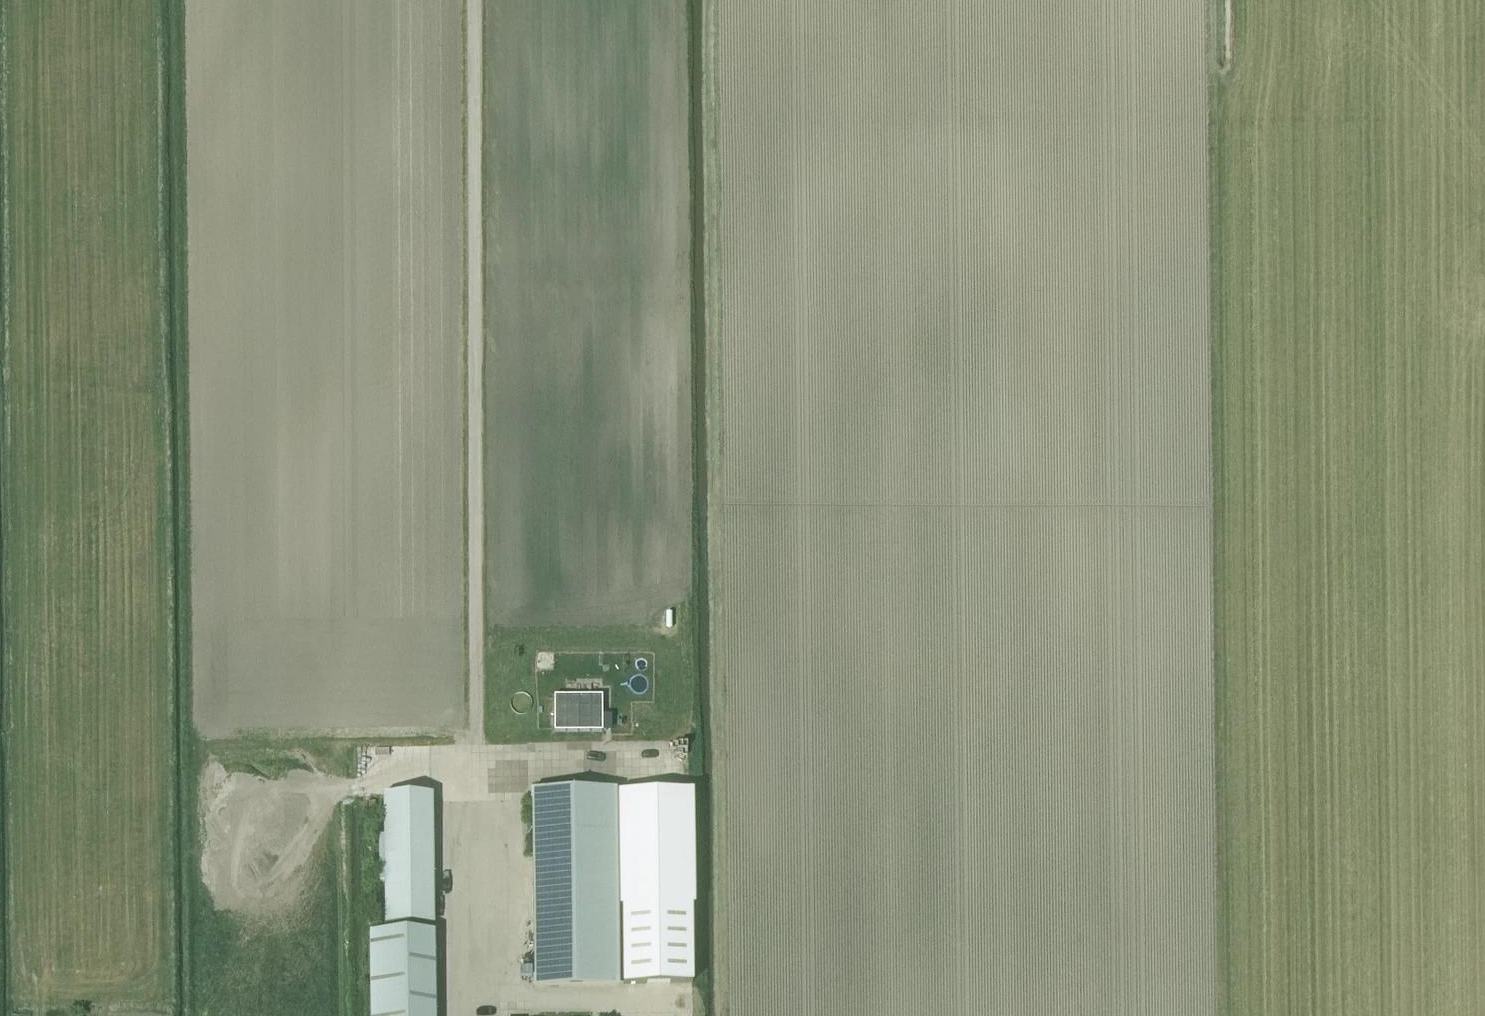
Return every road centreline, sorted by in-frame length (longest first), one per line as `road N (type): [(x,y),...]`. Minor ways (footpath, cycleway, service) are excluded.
road 1 (track): [(479,745),(475,0)]

